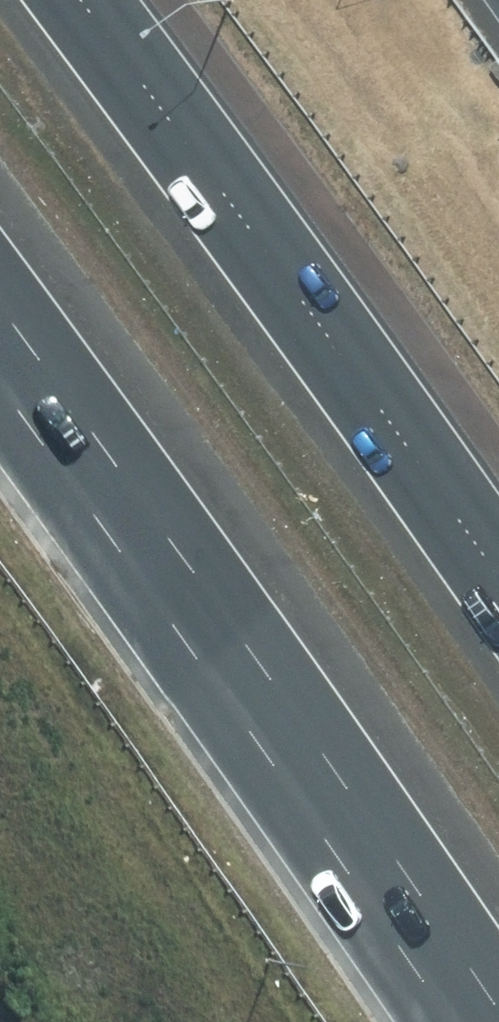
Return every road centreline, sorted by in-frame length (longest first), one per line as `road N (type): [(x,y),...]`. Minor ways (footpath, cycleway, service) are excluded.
road 1 (motorway): [(498,1021),(0,309)]
road 2 (motorway): [(79,0),(498,599)]

